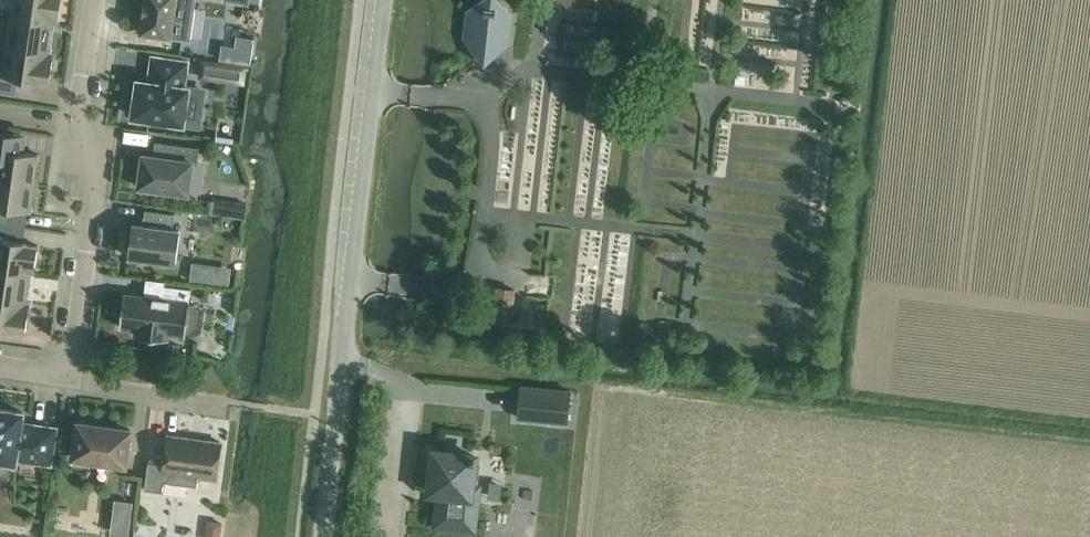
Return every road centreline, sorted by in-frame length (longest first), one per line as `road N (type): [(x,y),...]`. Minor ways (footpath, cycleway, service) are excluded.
road 1 (unclassified): [(324,536),(386,0)]
road 2 (residential): [(66,373),(97,202),(76,120),(94,0)]
road 3 (residential): [(222,404),(87,386),(66,373)]

